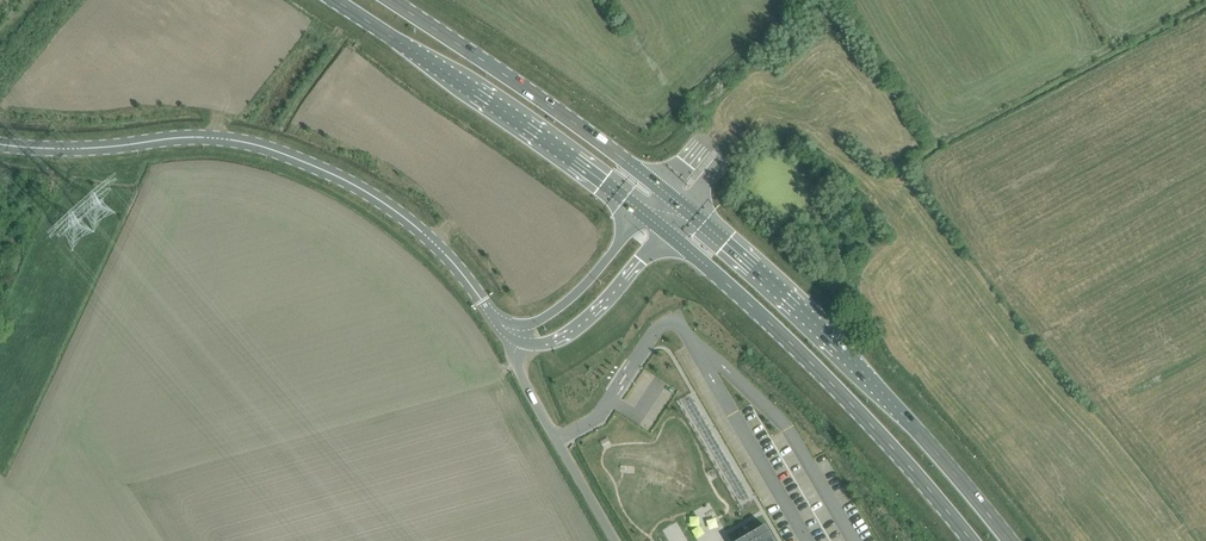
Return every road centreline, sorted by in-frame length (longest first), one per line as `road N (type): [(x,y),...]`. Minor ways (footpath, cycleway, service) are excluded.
road 1 (track): [(720,143),(748,115),(791,119),(912,225),(1083,514)]
road 2 (unclassified): [(500,322),(453,262),(395,210),(298,159),(207,136),(80,149),(0,144)]
road 3 (primary): [(1014,540),(852,362),(687,204)]
road 4 (primary): [(665,232),(823,376),(966,540)]
road 5 (primary): [(335,0),(643,212)]
road 6 (primary): [(665,187),(387,0)]
road 7 (unclassified): [(615,540),(518,372),(500,322)]
road 8 (unclassified): [(500,322),(527,343),(556,339),(614,292),(665,232)]
road 9 (unclassified): [(643,212),(573,296),(525,325),(500,322)]
road 10 (unclassified): [(687,204),(716,166),(720,143),(698,151),(665,187)]

